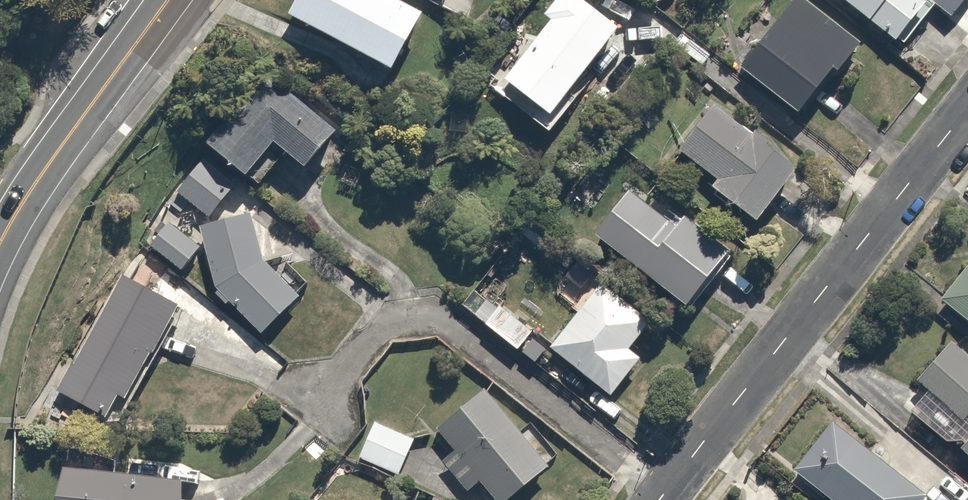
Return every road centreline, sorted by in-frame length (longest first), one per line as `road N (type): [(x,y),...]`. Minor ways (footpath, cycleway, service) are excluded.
road 1 (residential): [(661,499),(967,118)]
road 2 (tertiary): [(0,243),(174,0)]

